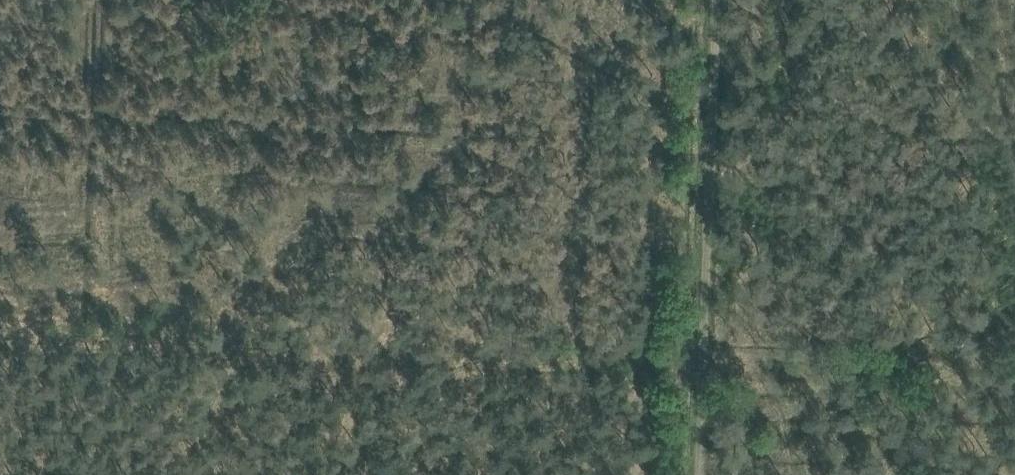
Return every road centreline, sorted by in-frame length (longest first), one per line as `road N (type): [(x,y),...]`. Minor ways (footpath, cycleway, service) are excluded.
road 1 (track): [(699,474),(715,0)]

